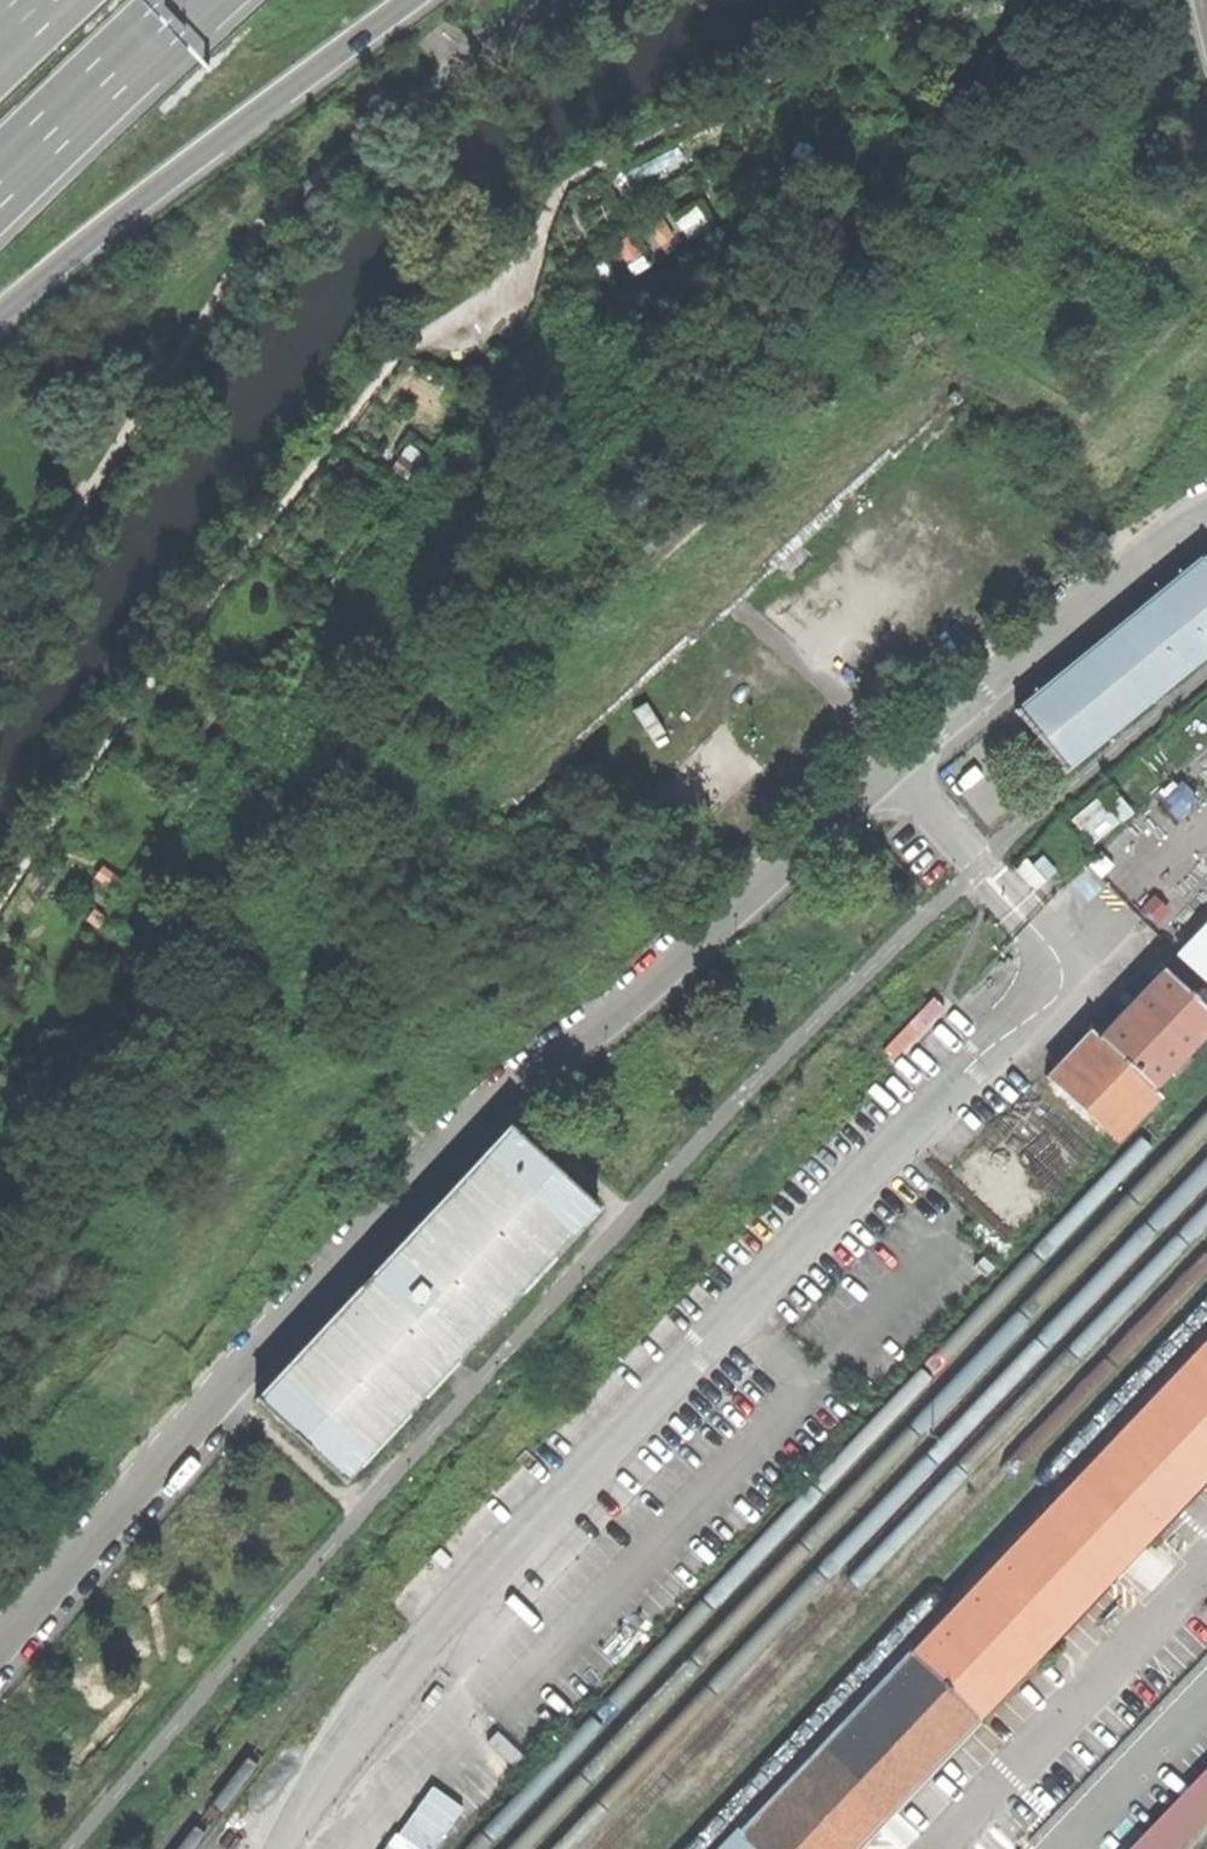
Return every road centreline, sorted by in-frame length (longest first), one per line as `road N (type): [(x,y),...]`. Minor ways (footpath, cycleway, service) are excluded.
road 1 (tertiary): [(0,1644),(502,1092),(638,991),(988,679),(1168,532),(1206,511)]
road 2 (trunk): [(0,314),(112,219),(268,69),(359,0)]
road 3 (trunk): [(0,172),(182,0)]

